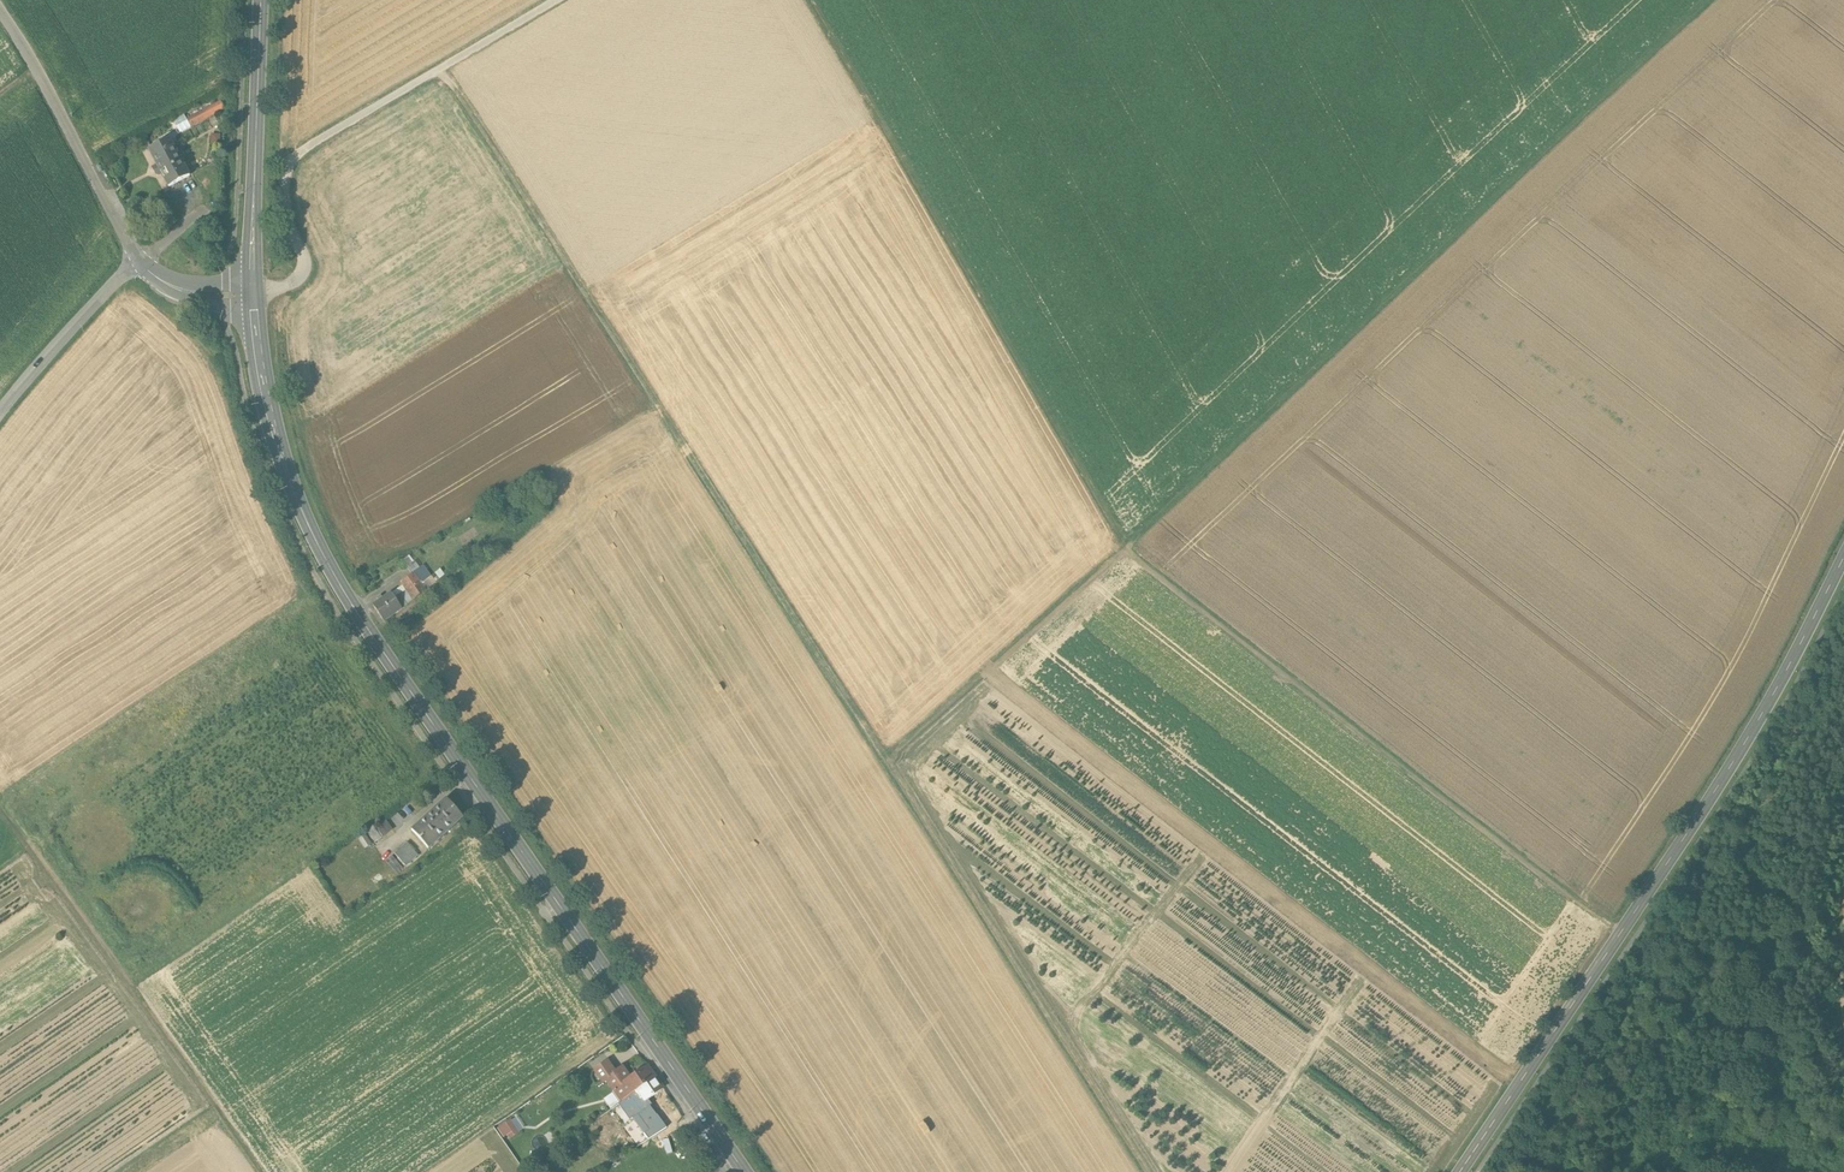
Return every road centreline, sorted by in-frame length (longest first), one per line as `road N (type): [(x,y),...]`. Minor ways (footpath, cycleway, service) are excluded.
road 1 (track): [(444,67),(1150,1171)]
road 2 (track): [(1625,934),(1125,545),(810,0)]
road 3 (track): [(886,760),(1709,0)]
road 4 (secondary): [(744,1171),(396,672),(319,548),(280,447),(252,294)]
road 5 (tertiary): [(1459,1171),(1679,857),(1843,563)]
road 6 (track): [(252,294),(302,274),(285,219),(290,161),(556,0)]
road 7 (track): [(262,1171),(0,810)]
road 8 (secondary): [(252,294),(261,0)]
road 9 (residential): [(0,11),(138,258)]
road 10 (residential): [(0,412),(138,258)]
road 11 (residential): [(138,258),(195,294),(252,294)]

